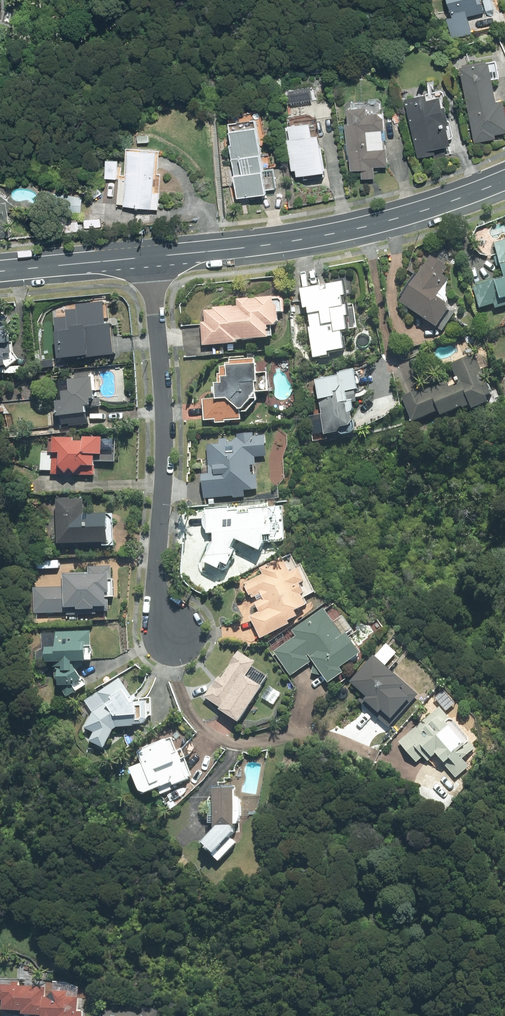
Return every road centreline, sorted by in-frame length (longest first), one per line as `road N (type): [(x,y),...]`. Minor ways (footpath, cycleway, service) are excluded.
road 1 (residential): [(144,261),(163,427),(160,589),(178,640)]
road 2 (tertiary): [(504,181),(435,209),(282,246),(144,261)]
road 3 (tertiary): [(144,261),(0,273)]

